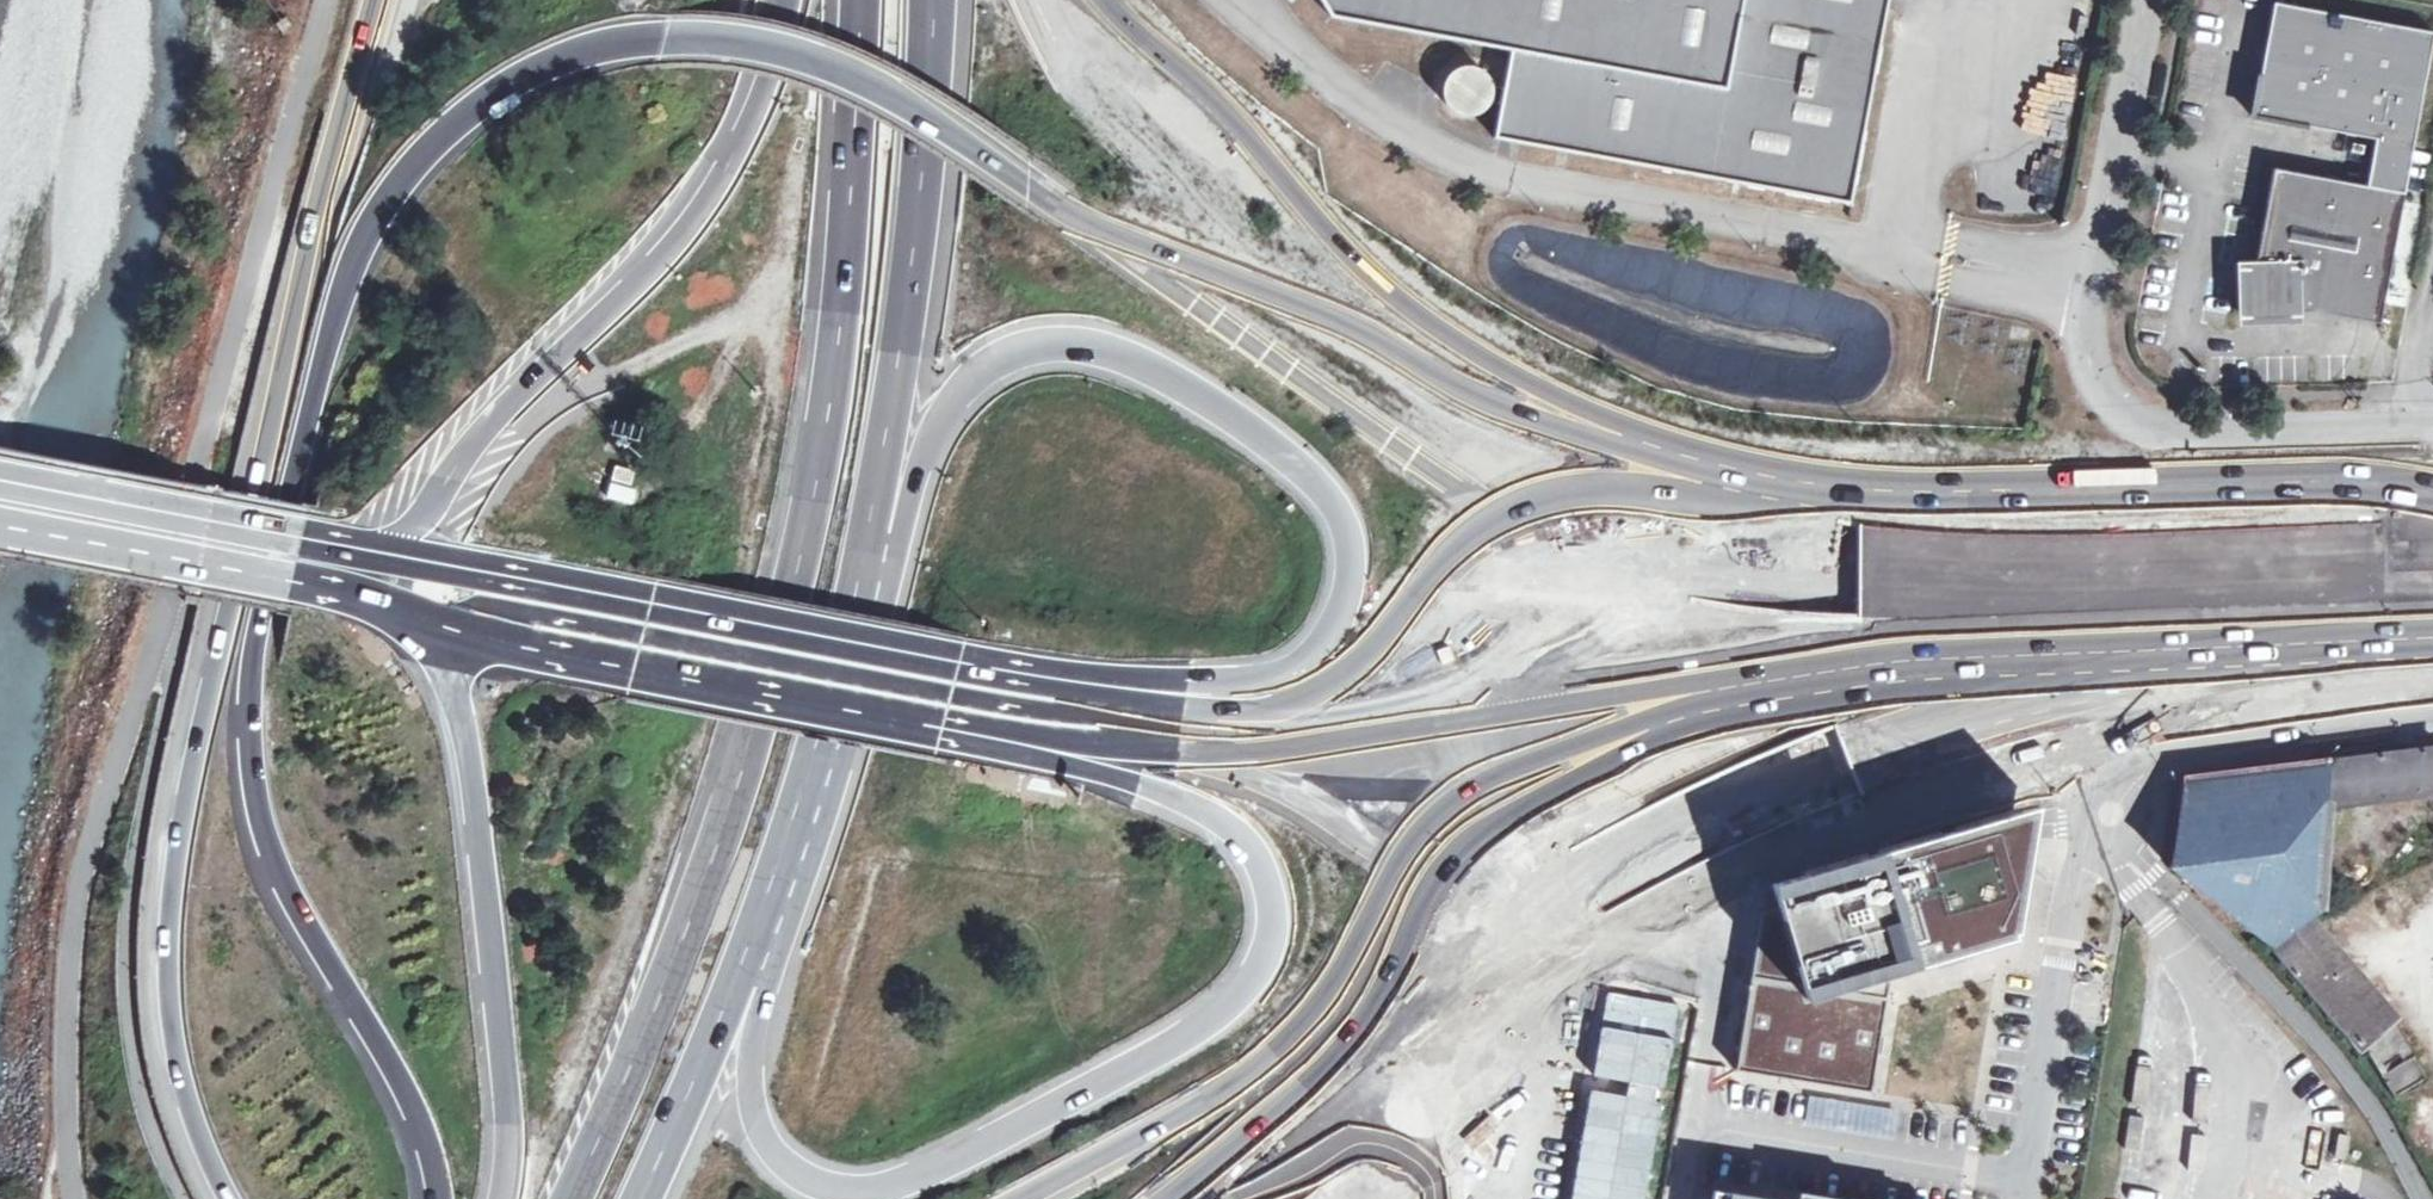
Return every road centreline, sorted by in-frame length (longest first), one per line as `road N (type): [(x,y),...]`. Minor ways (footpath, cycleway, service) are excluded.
road 1 (motorway): [(2059,571),(1859,591),(1793,589),(1647,563),(1506,511),(1430,471),(1023,182),(845,73),(781,50),(703,39),(634,45),(547,70),(498,94),(435,146),(368,232),(308,400),(248,677),(246,754),(260,828),(291,902),(410,1106),(435,1198)]
road 2 (secondary): [(796,699),(1114,746),(1410,761),(1809,687),(2349,661)]
road 3 (motorway): [(796,699),(1082,767),(1184,802),(1218,822),(1254,861),(1265,890),(1267,938),(1239,993),(1193,1030),(988,1145),(925,1174),(861,1187),(799,1170),(766,1133),(757,1108),(753,1051),(782,949),(775,904)]
road 4 (motorway): [(860,0),(839,310),(805,537),(721,843),(576,1198)]
road 5 (motorway): [(374,0),(311,219),(265,454),(181,807),(172,881),(170,988),(180,1068),(229,1198)]
road 6 (motorway): [(2059,571),(1691,523),(1522,456),(1430,403),(1344,340),(1233,233),(1163,139),(1086,0)]
road 7 (secondary): [(2356,470),(2285,515),(1900,643),(1453,714),(1232,722)]
road 8 (motorway): [(869,575),(897,531),(944,416),(966,389),(997,365),(1054,348),(1136,367),(1254,433),(1320,491),(1347,536),(1351,574),(1339,618),(1305,661),(1269,678),(1204,684),(958,663)]
road 9 (trunk): [(1514,924),(1710,815),(1943,722),(2169,664),(2432,630)]
road 10 (motorway): [(1232,722),(1053,712),(510,611),(475,614),(458,632)]
road 11 (unclassified): [(2356,470),(2172,472),(2127,440),(2098,402),(2083,361),(2150,0)]
road 12 (motorway): [(785,0),(762,80),(701,200),(482,432),(420,522),(383,554)]
road 13 (secondary): [(958,663),(383,554)]
road 14 (motorway): [(869,575),(910,287),(929,0)]
road 15 (motorway): [(458,632),(454,673),(472,771),(508,1118),(502,1198)]
road 16 (motorway): [(1020,1198),(1514,924)]
road 17 (secondary): [(0,526),(357,595),(458,632)]
road 18 (residential): [(2022,1198),(2079,857),(2083,735)]
road 19 (motorway): [(1169,1198),(1514,924)]
road 20 (unclassified): [(1712,867),(1760,835),(1877,784),(1996,749),(2083,735)]
road 21 (secondary): [(383,554),(0,483)]
road 22 (trunk): [(2432,558),(2059,571)]
road 23 (secondary): [(458,632),(796,699)]
road 24 (motorway): [(775,904),(826,752),(869,575)]
road 25 (unclassified): [(1712,867),(1726,890),(1719,985),(1684,1198)]
road 26 (motorway): [(643,1198),(775,904)]
road 27 (secondary): [(1232,722),(958,663)]
road 28 (unclassified): [(2083,735),(2349,661)]
road 29 (secondary): [(2395,467),(2347,513),(2329,545),(2330,591),(2346,623),(2397,656)]

